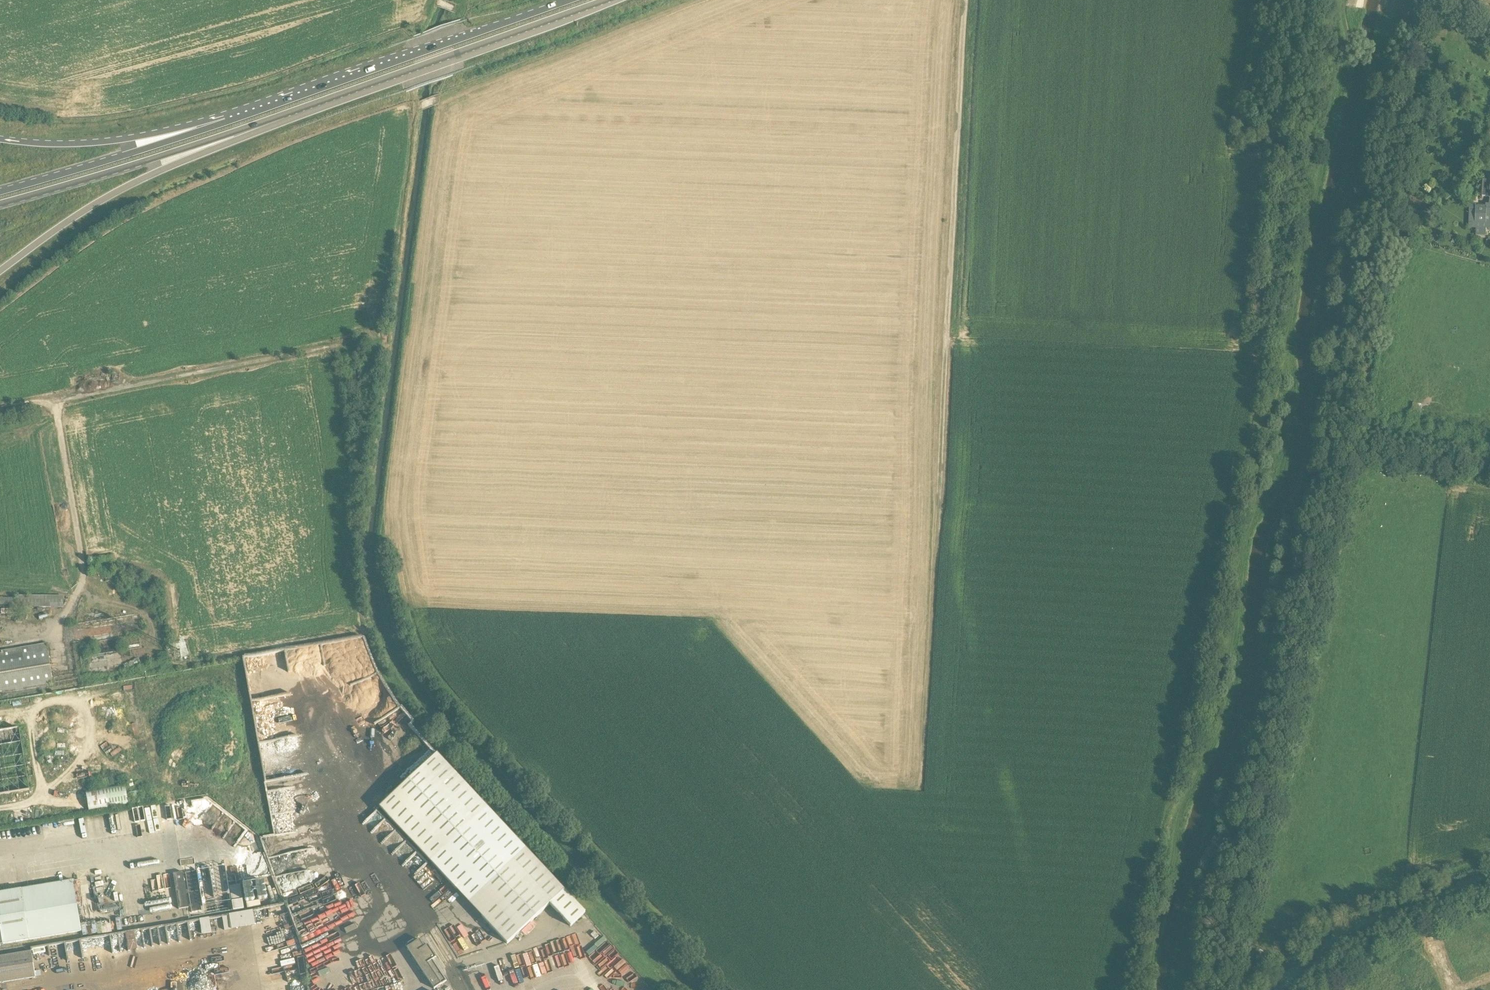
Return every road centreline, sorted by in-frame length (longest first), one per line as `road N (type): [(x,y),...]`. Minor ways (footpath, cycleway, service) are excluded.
road 1 (track): [(924,796),(968,0)]
road 2 (primary): [(569,0),(228,122)]
road 3 (track): [(57,403),(396,337)]
road 4 (primary): [(283,114),(607,0)]
road 5 (primary): [(0,272),(102,202),(283,114)]
road 6 (primary): [(0,204),(283,114)]
road 7 (track): [(438,99),(700,0)]
road 8 (primary): [(228,122),(0,192)]
road 9 (primary): [(228,122),(105,142),(0,139)]
road 10 (track): [(85,584),(57,403)]

